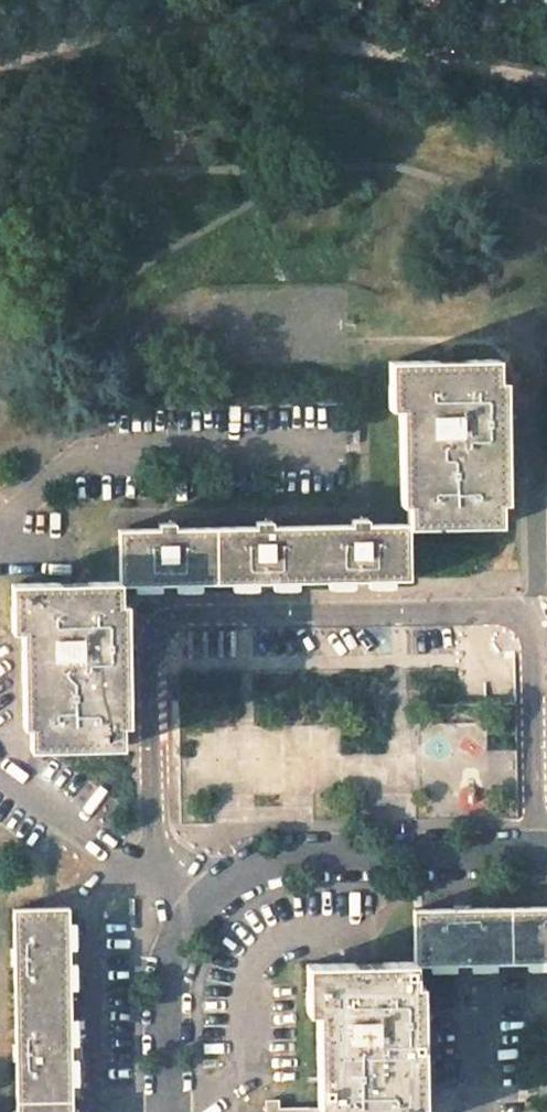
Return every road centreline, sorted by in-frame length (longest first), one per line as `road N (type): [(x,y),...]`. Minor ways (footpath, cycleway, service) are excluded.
road 1 (residential): [(169,1111),(169,965),(224,886),(266,863),(324,857),(546,854)]

